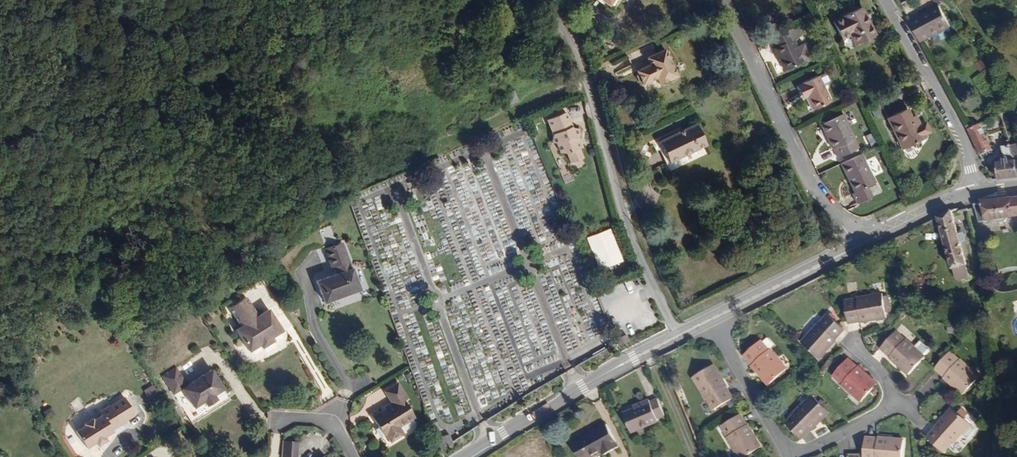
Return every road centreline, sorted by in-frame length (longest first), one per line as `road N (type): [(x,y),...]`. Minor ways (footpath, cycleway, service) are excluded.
road 1 (residential): [(675,337),(625,233),(570,49),(538,0)]
road 2 (residential): [(858,245),(808,184),(721,0)]
road 3 (secondary): [(675,337),(466,456)]
road 4 (residential): [(976,191),(968,155),(886,0)]
road 5 (secondary): [(858,245),(716,317)]
road 6 (residential): [(716,317),(791,455)]
road 7 (secondary): [(976,191),(858,245)]

